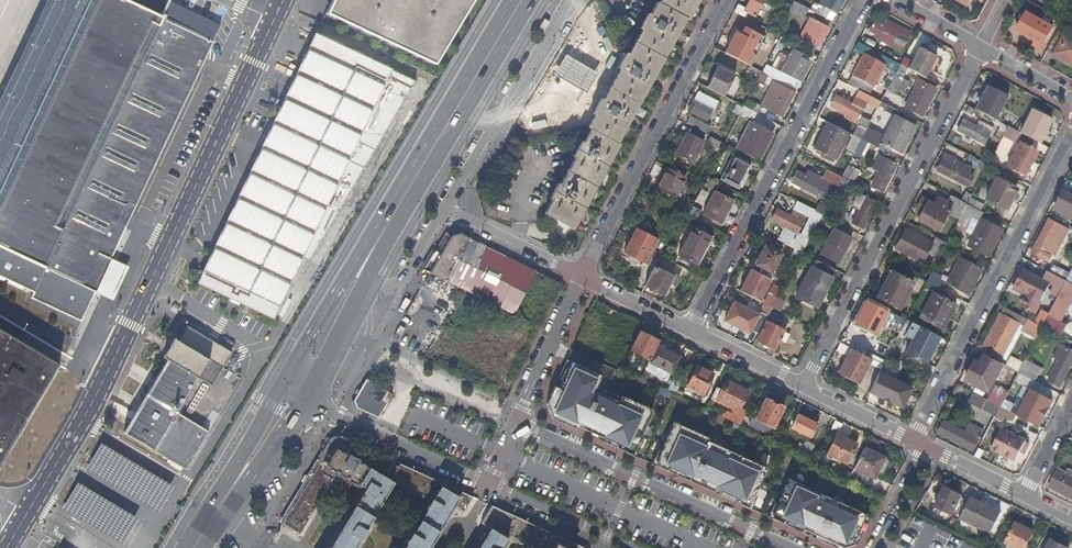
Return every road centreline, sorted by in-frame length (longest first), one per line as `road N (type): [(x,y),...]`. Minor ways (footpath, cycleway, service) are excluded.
road 1 (unclassified): [(29,515),(104,379),(275,21)]
road 2 (primary): [(515,0),(282,387)]
road 3 (residential): [(802,388),(977,48)]
road 4 (residential): [(691,332),(863,0)]
road 5 (residential): [(915,442),(1071,129)]
road 6 (primary): [(362,290),(534,0)]
road 7 (residential): [(584,276),(723,0)]
road 8 (residential): [(794,547),(518,420)]
road 9 (residential): [(444,210),(567,0)]
road 10 (residential): [(305,402),(488,484)]
road 11 (primary): [(282,387),(185,547)]
road 12 (primary): [(203,547),(305,402)]
road 13 (residential): [(518,420),(584,276)]
road 14 (residential): [(488,484),(632,547)]
road 15 (residential): [(444,210),(584,276)]
road 16 (primary): [(305,402),(362,290)]
road 17 (residential): [(802,388),(915,442)]
road 18 (residential): [(362,290),(402,283),(444,210)]
road 19 (residential): [(691,332),(802,388)]
road 20 (residential): [(584,276),(691,332)]

